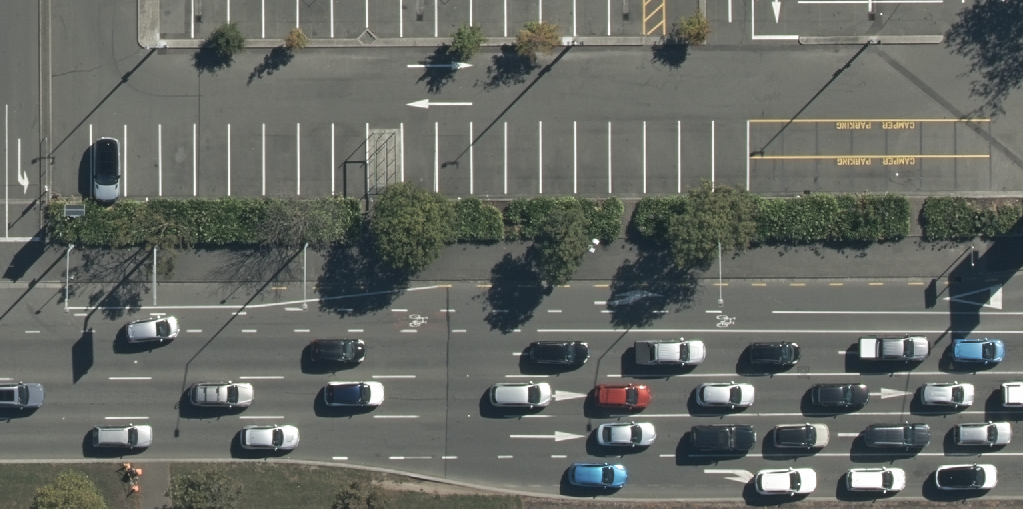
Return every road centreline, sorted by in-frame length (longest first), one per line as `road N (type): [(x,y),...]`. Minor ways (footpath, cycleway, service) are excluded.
road 1 (primary): [(235,412),(358,321),(463,300),(1022,293)]
road 2 (primary): [(235,412),(1022,410)]
road 3 (primary): [(0,412),(235,412)]

